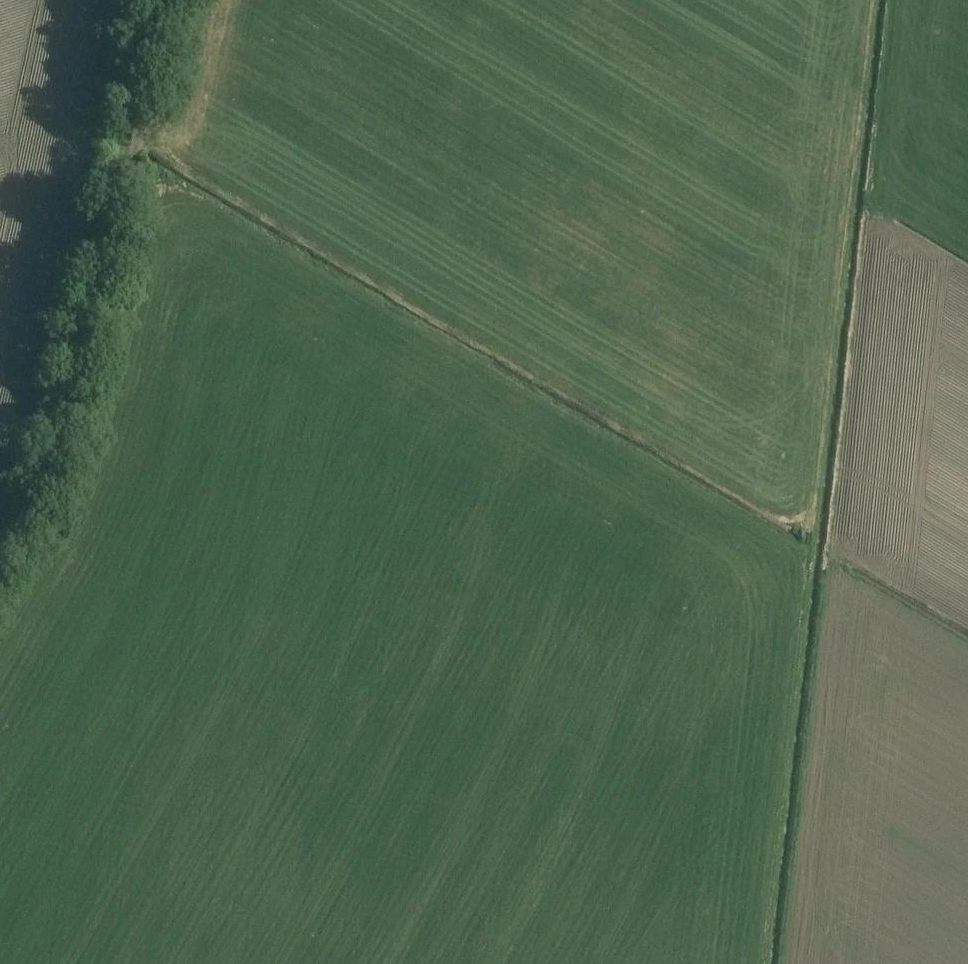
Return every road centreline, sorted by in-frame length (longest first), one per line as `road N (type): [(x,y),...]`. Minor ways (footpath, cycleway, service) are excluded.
road 1 (track): [(0,548),(47,468),(160,0)]

